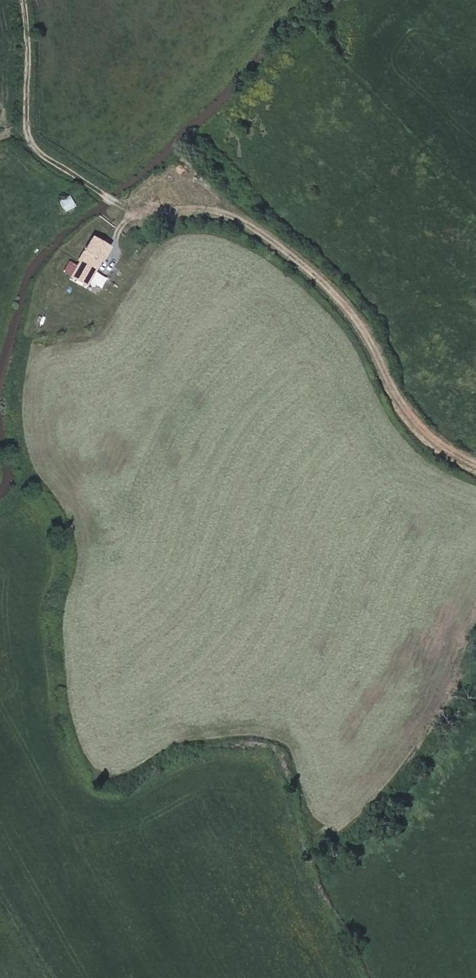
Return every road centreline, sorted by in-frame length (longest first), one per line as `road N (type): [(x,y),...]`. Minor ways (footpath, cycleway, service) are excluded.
road 1 (unclassified): [(475,460),(422,426),(374,329),(292,241),(226,206),(143,216),(38,150),(26,119),(36,19),(31,0)]

